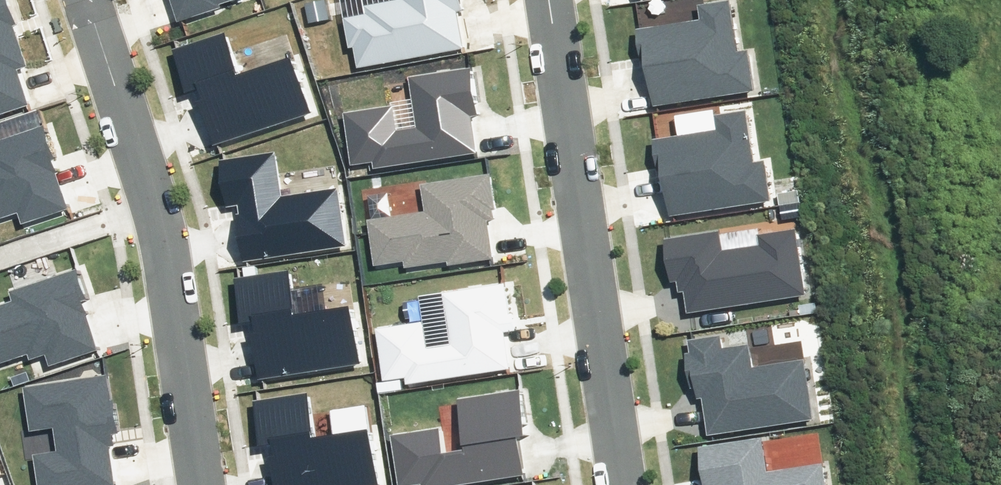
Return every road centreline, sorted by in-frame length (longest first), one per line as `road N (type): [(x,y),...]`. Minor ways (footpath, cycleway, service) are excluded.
road 1 (residential): [(96,0),(155,201),(200,484)]
road 2 (residential): [(553,0),(623,484)]

